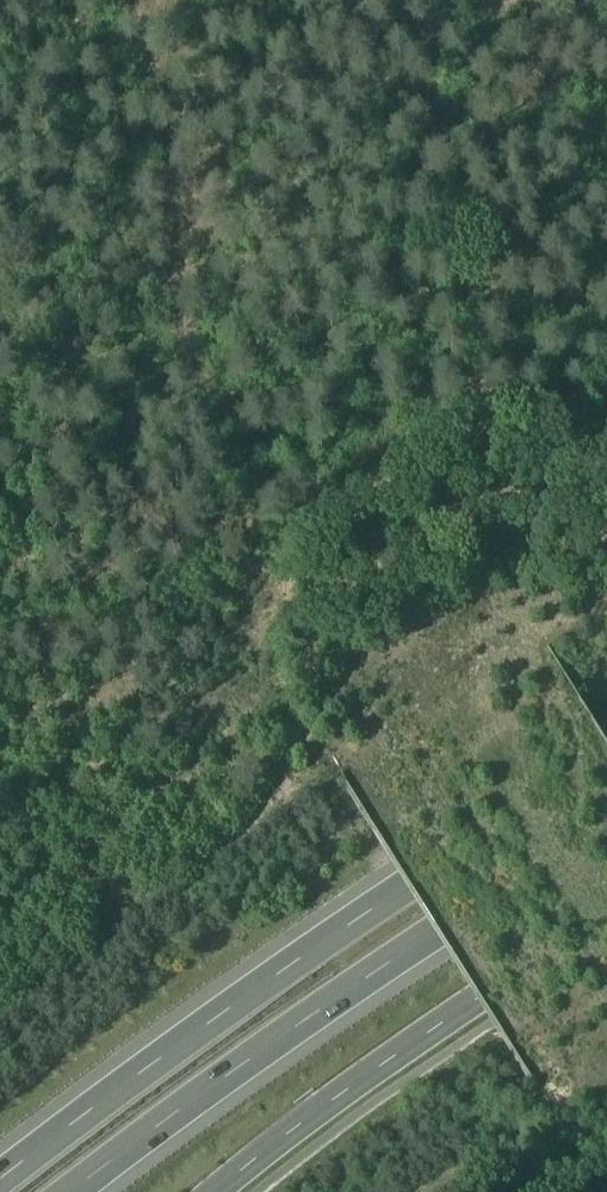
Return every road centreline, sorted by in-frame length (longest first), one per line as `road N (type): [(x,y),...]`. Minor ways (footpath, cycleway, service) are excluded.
road 1 (motorway): [(606,793),(412,913),(18,1191)]
road 2 (motorway): [(105,1191),(606,853)]
road 3 (tertiary): [(251,1191),(370,1101),(606,945)]

